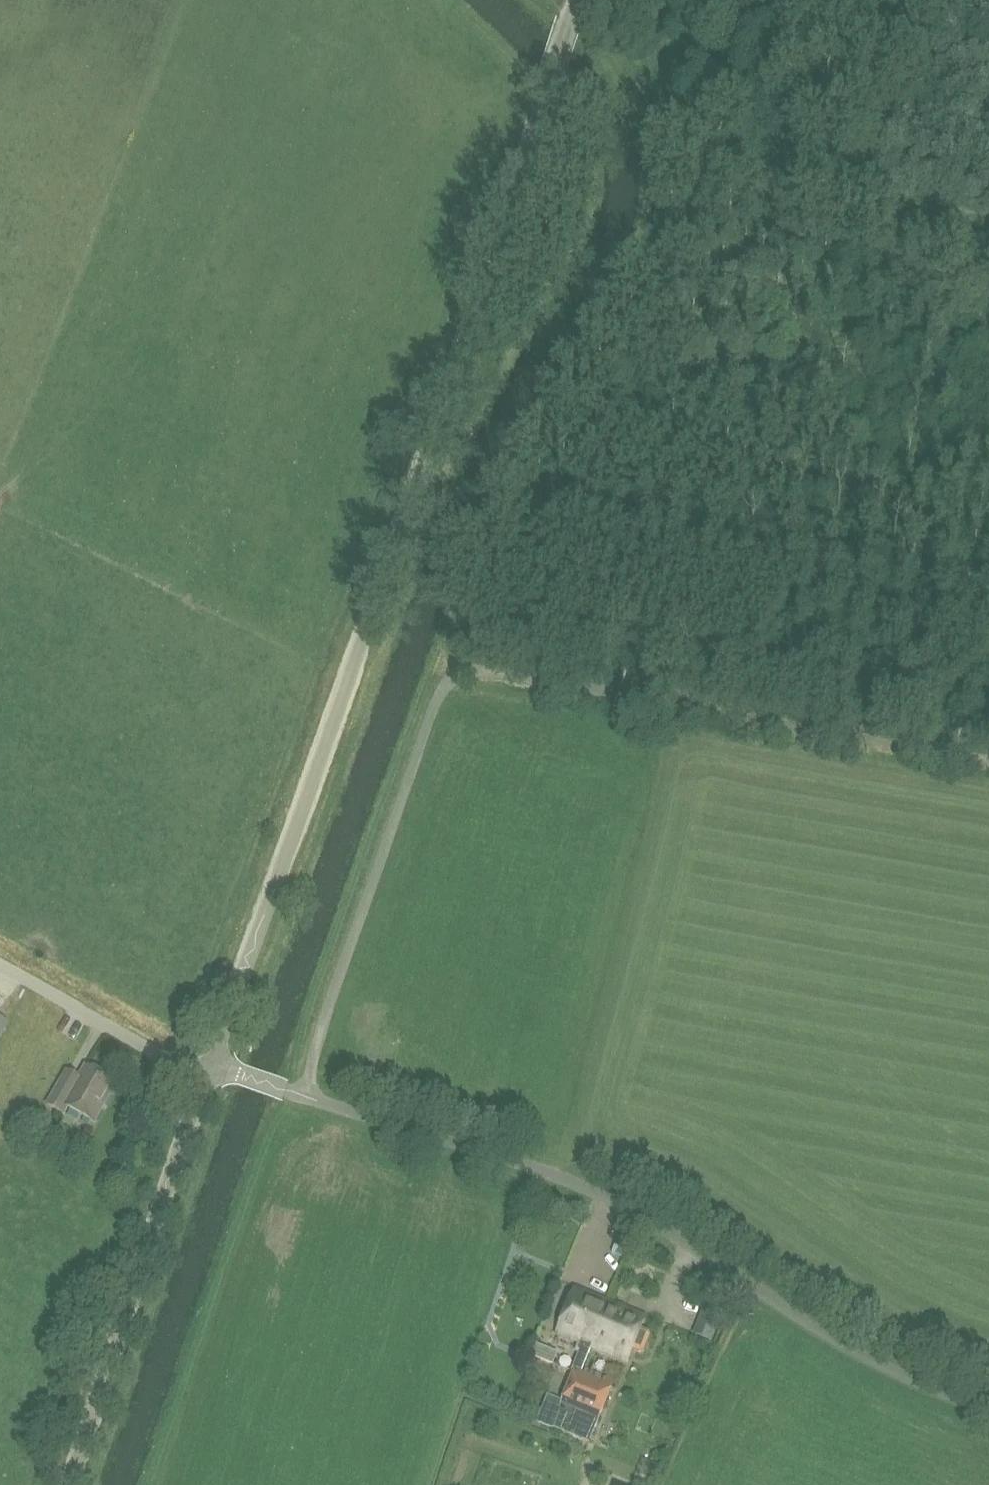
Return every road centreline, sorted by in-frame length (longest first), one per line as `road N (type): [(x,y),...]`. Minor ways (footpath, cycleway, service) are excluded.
road 1 (tertiary): [(211,1062),(481,318),(579,0)]
road 2 (unclassified): [(988,1400),(876,1346),(742,1259),(567,1181),(211,1062)]
road 3 (tertiary): [(79,1484),(211,1062)]

